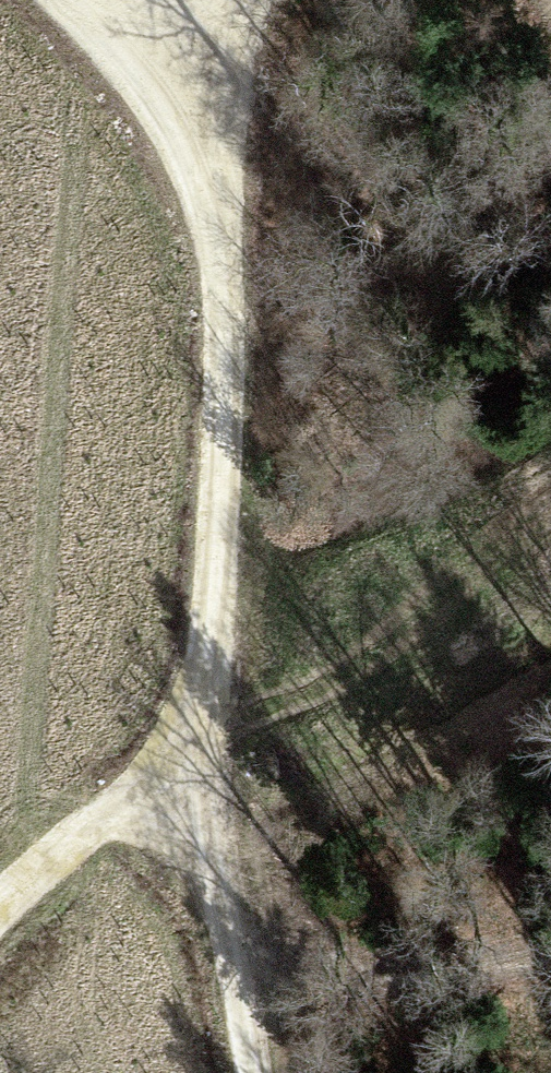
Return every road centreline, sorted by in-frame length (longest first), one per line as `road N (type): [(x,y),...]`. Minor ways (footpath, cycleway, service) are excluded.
road 1 (track): [(204,791),(220,104),(244,0)]
road 2 (track): [(256,1072),(204,791)]
road 3 (track): [(0,904),(95,824),(204,791)]
road 4 (track): [(220,104),(106,48),(64,0)]

